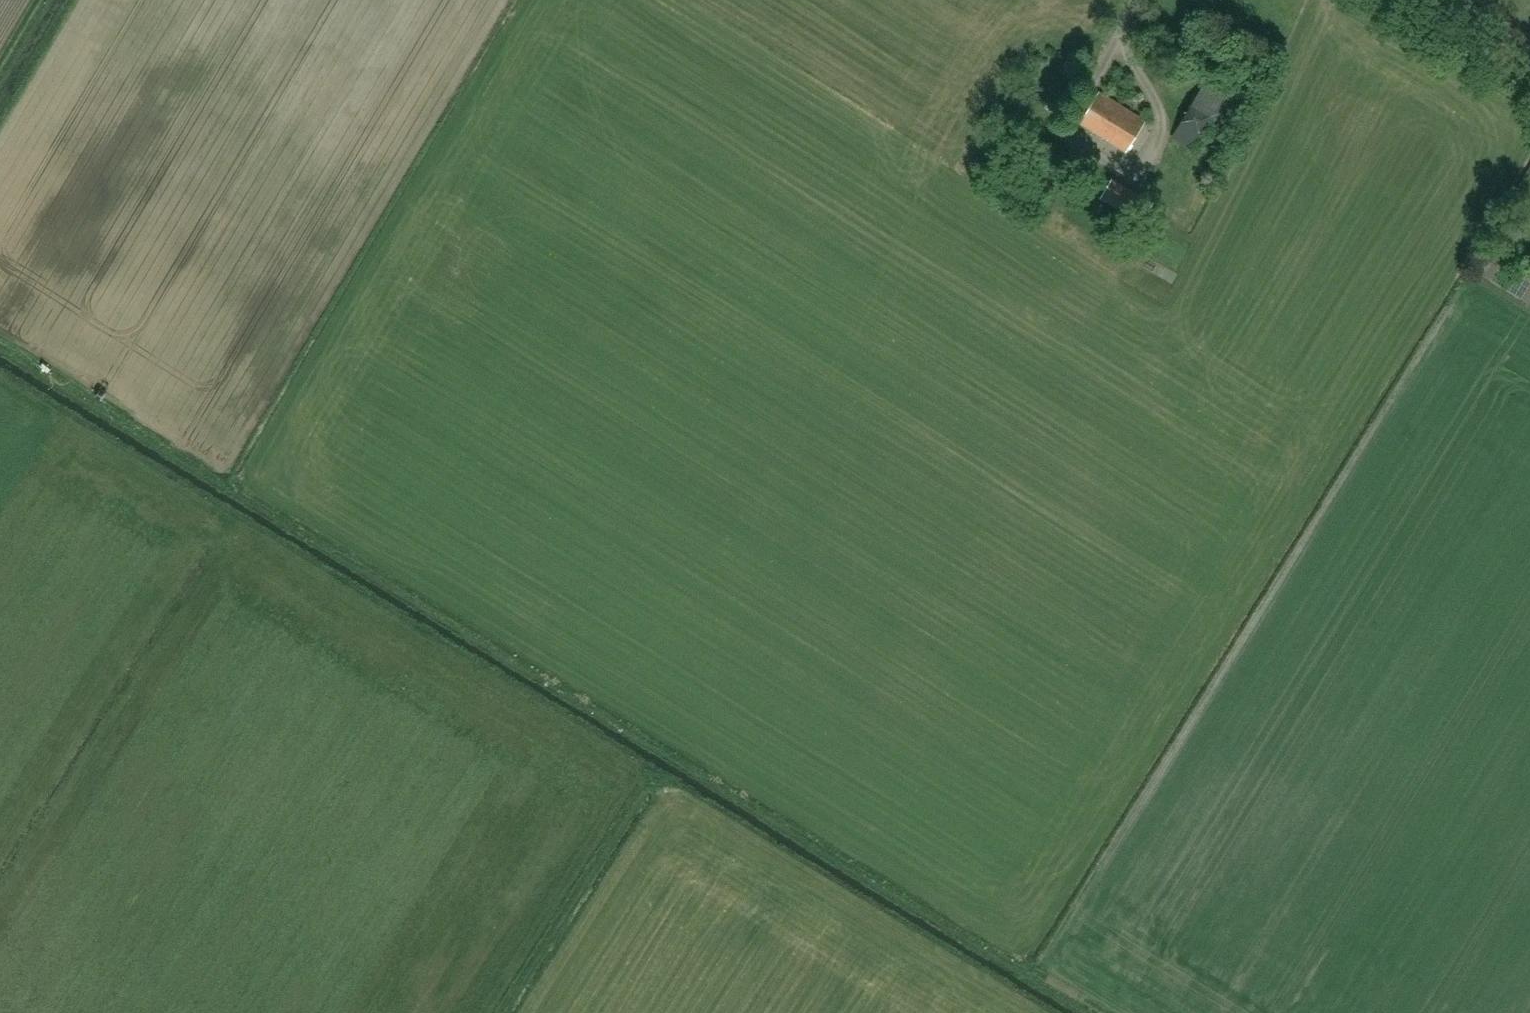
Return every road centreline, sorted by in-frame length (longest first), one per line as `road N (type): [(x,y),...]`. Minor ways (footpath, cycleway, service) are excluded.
road 1 (unclassified): [(1529,81),(1397,0)]

